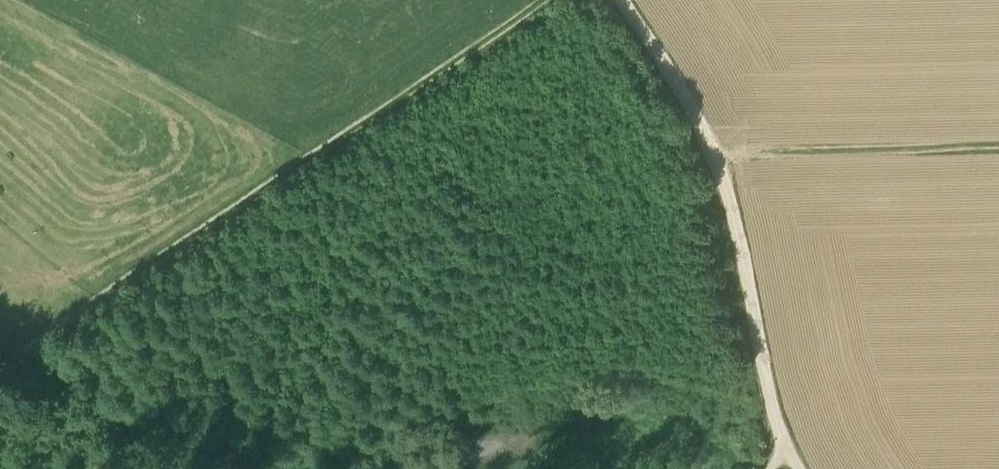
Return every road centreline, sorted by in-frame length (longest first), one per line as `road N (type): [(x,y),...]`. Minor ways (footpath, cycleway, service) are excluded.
road 1 (track): [(771,468),(789,453),(718,155),(623,0)]
road 2 (track): [(718,155),(998,151)]

